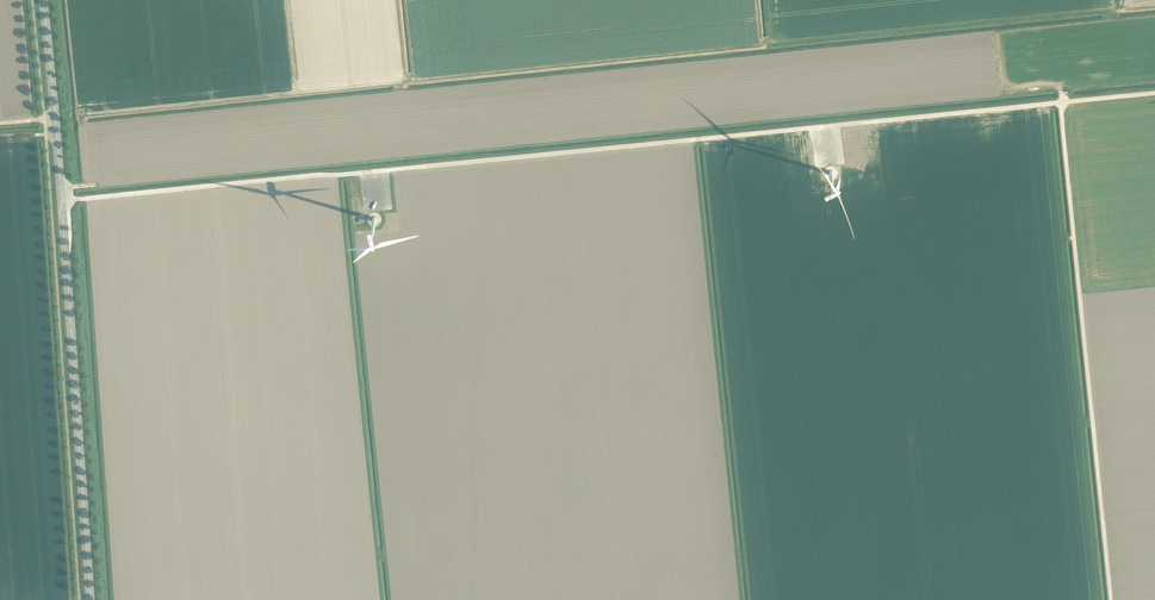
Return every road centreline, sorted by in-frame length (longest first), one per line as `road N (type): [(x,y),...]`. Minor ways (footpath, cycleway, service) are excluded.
road 1 (secondary): [(88,599),(41,0)]
road 2 (track): [(1110,599),(1060,102)]

